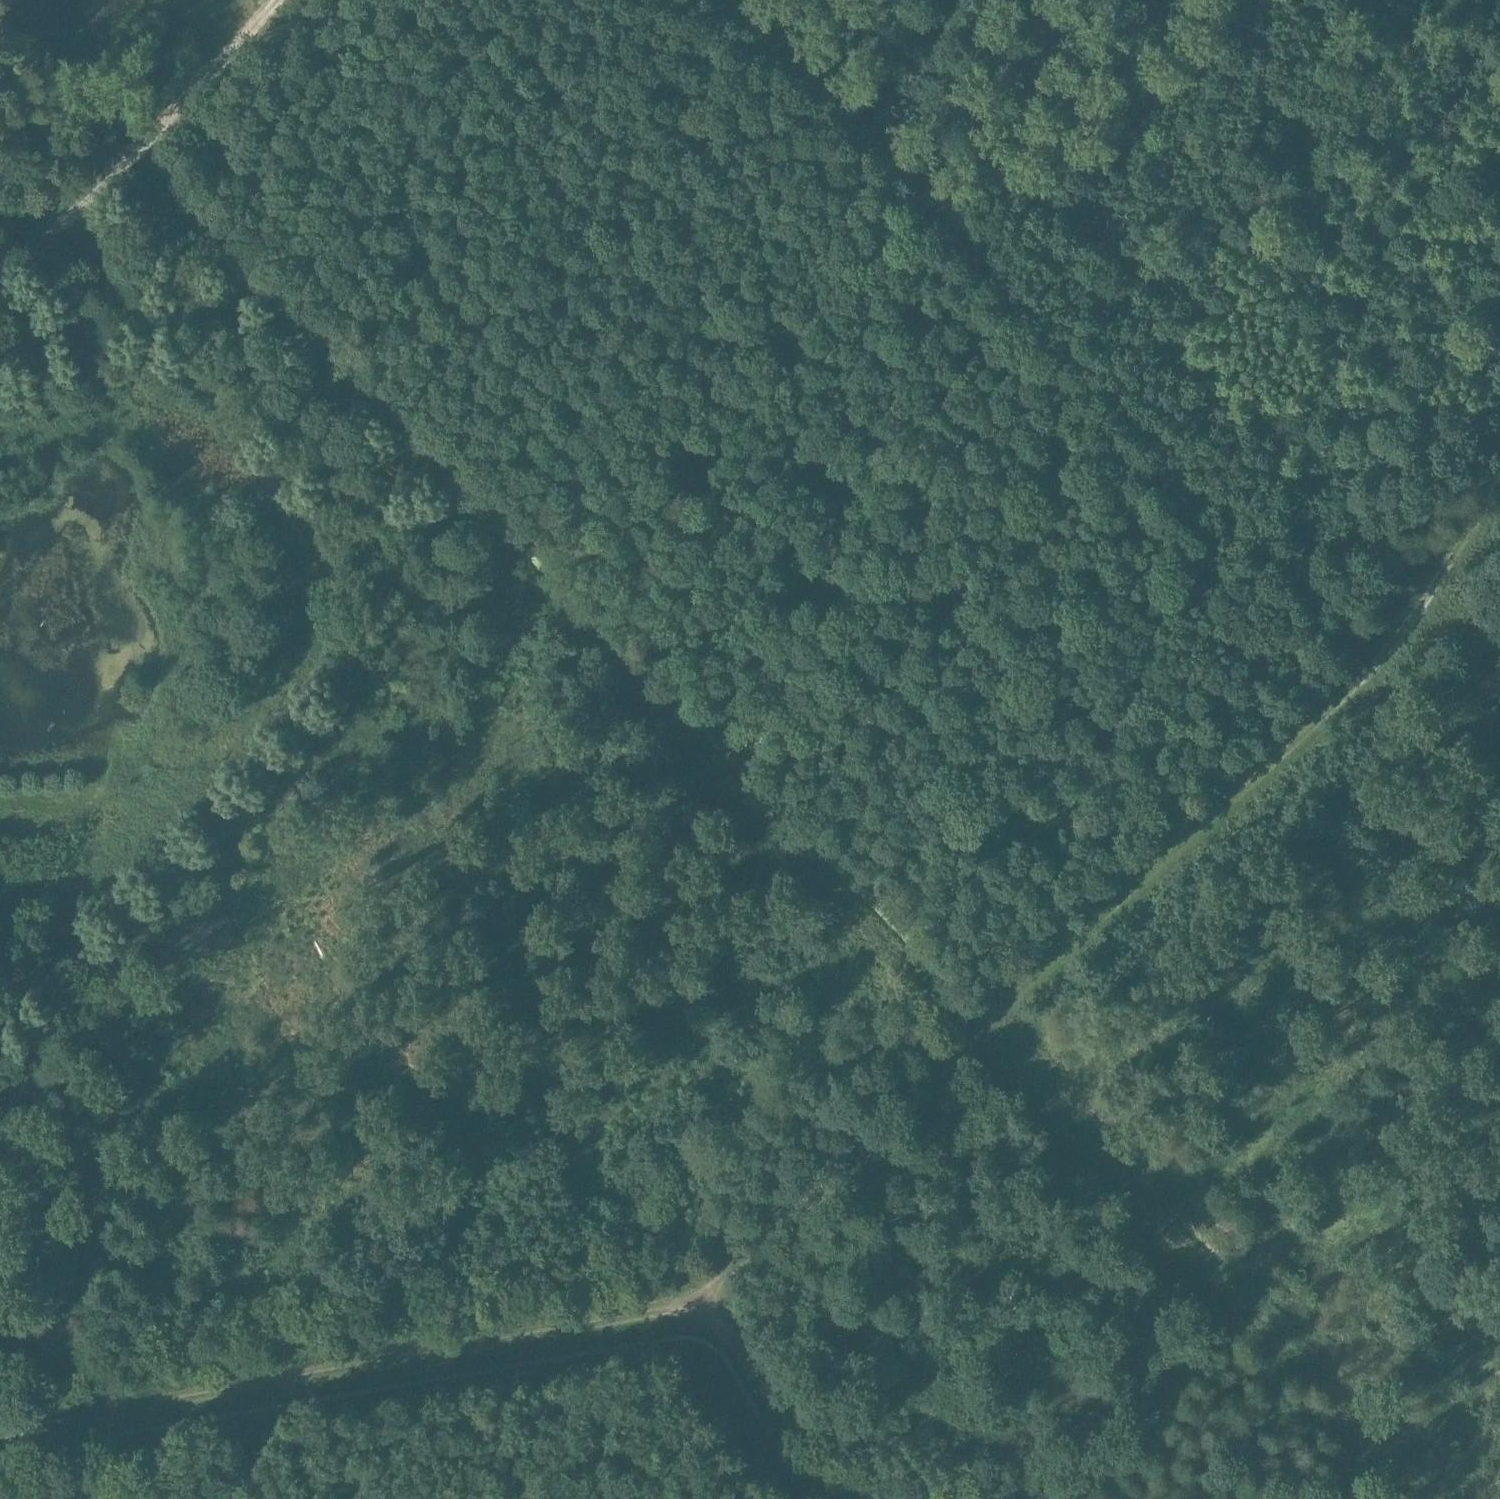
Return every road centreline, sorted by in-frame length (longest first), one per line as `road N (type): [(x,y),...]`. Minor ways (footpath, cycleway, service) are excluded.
road 1 (track): [(694,1339),(703,1310),(960,1041),(1255,777),(1414,622),(1499,488)]
road 2 (track): [(853,1498),(703,1310),(687,1306),(0,1438)]
road 3 (track): [(278,0),(145,138),(0,236)]

